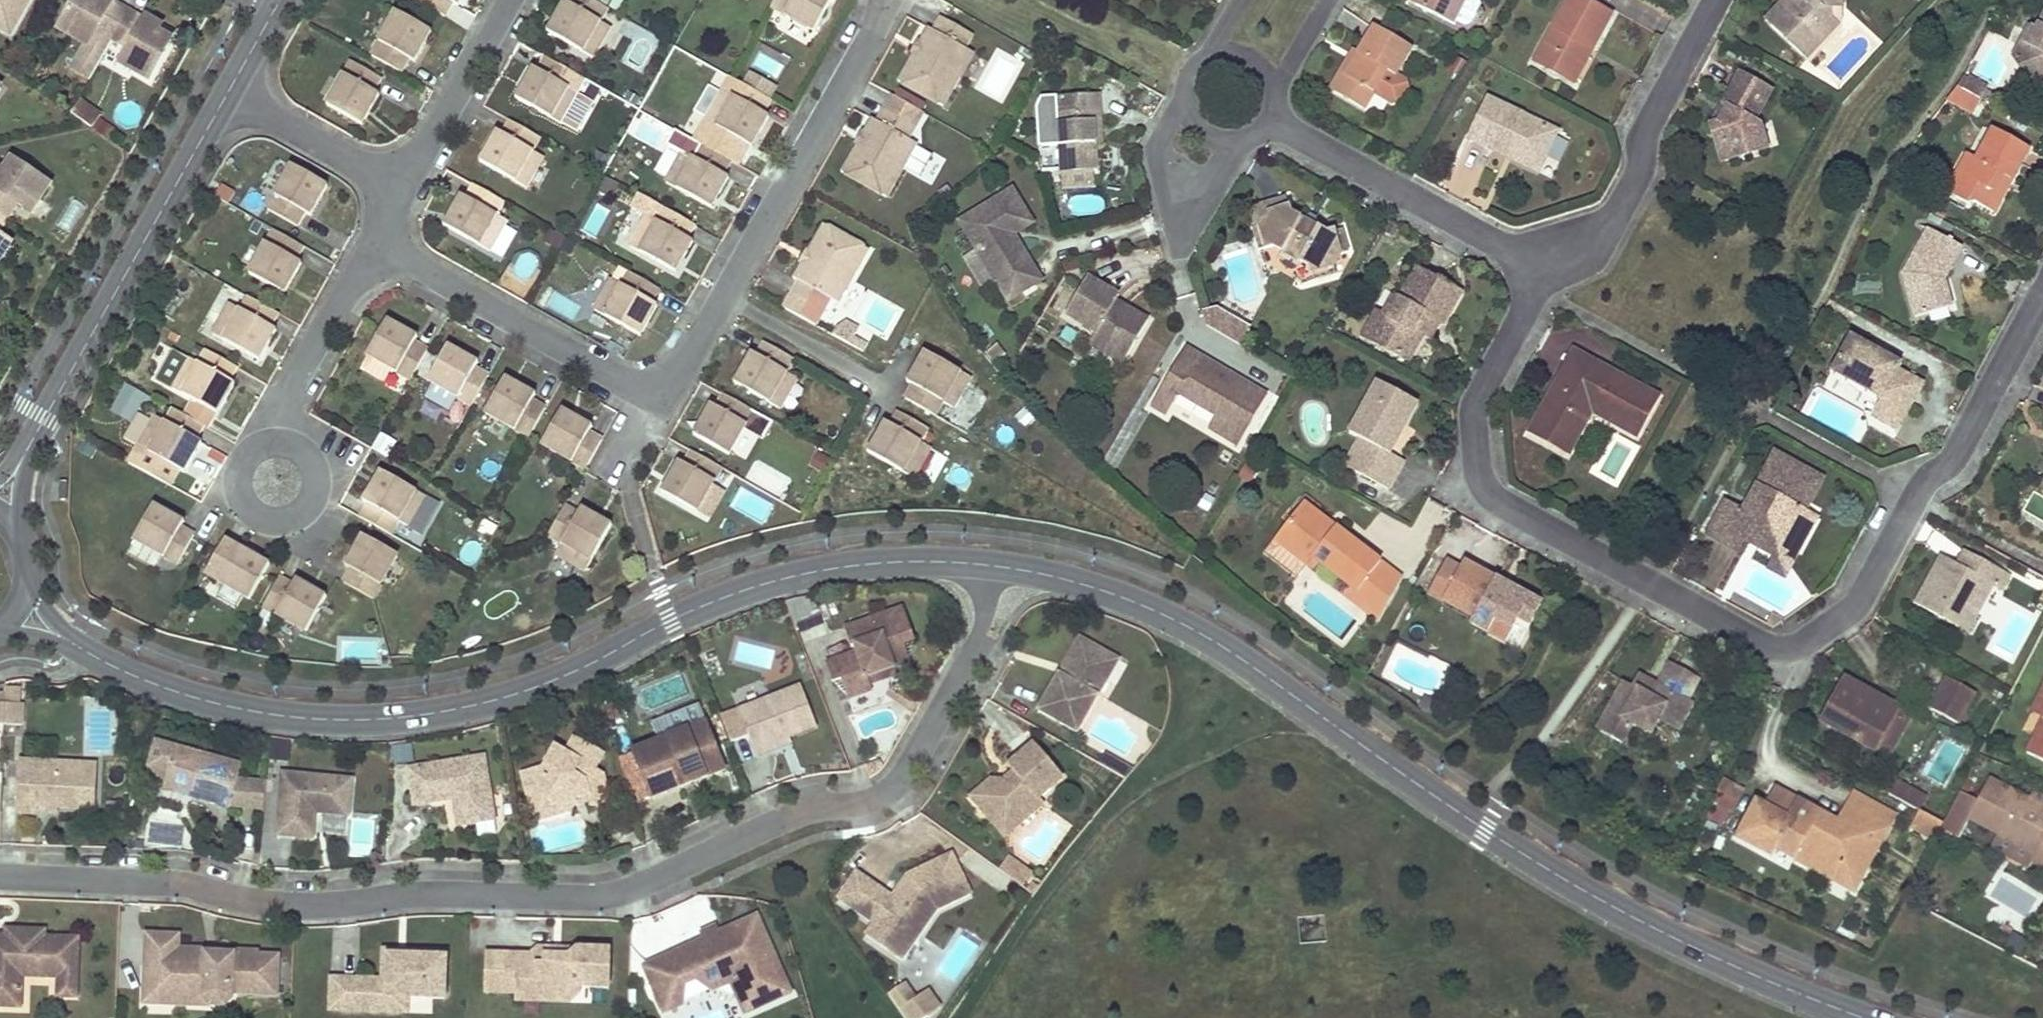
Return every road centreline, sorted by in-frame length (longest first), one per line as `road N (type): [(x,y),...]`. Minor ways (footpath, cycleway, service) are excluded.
road 1 (residential): [(0,876),(182,885),(303,906),(412,894),(615,894),(799,813),(893,790),(979,644),(989,564)]
road 2 (residential): [(1545,269),(1472,410),(1478,479),(1497,500),(1777,646),(1804,641),(1860,600),(1917,495),(1951,460),(2042,293)]
road 3 (tertiary): [(989,564),(837,567),(741,588),(509,697),(398,718),(295,717),(167,689),(71,643),(21,603)]
road 4 (tertiary): [(1867,1017),(1524,860),(1149,605),(989,564)]
road 5 (residential): [(889,0),(670,381),(655,387),(620,378),(374,243)]
road 6 (tertiary): [(0,502),(226,95)]
road 7 (residential): [(1716,0),(1646,131),(1619,209),(1596,237),(1545,269)]
road 8 (residential): [(1545,269),(1267,116)]
road 9 (residential): [(374,243),(285,397),(269,446)]
road 10 (residential): [(400,189),(509,0)]
road 11 (residential): [(226,95),(400,189)]
road 12 (residential): [(273,517),(306,503),(313,479),(303,457),(269,446)]

